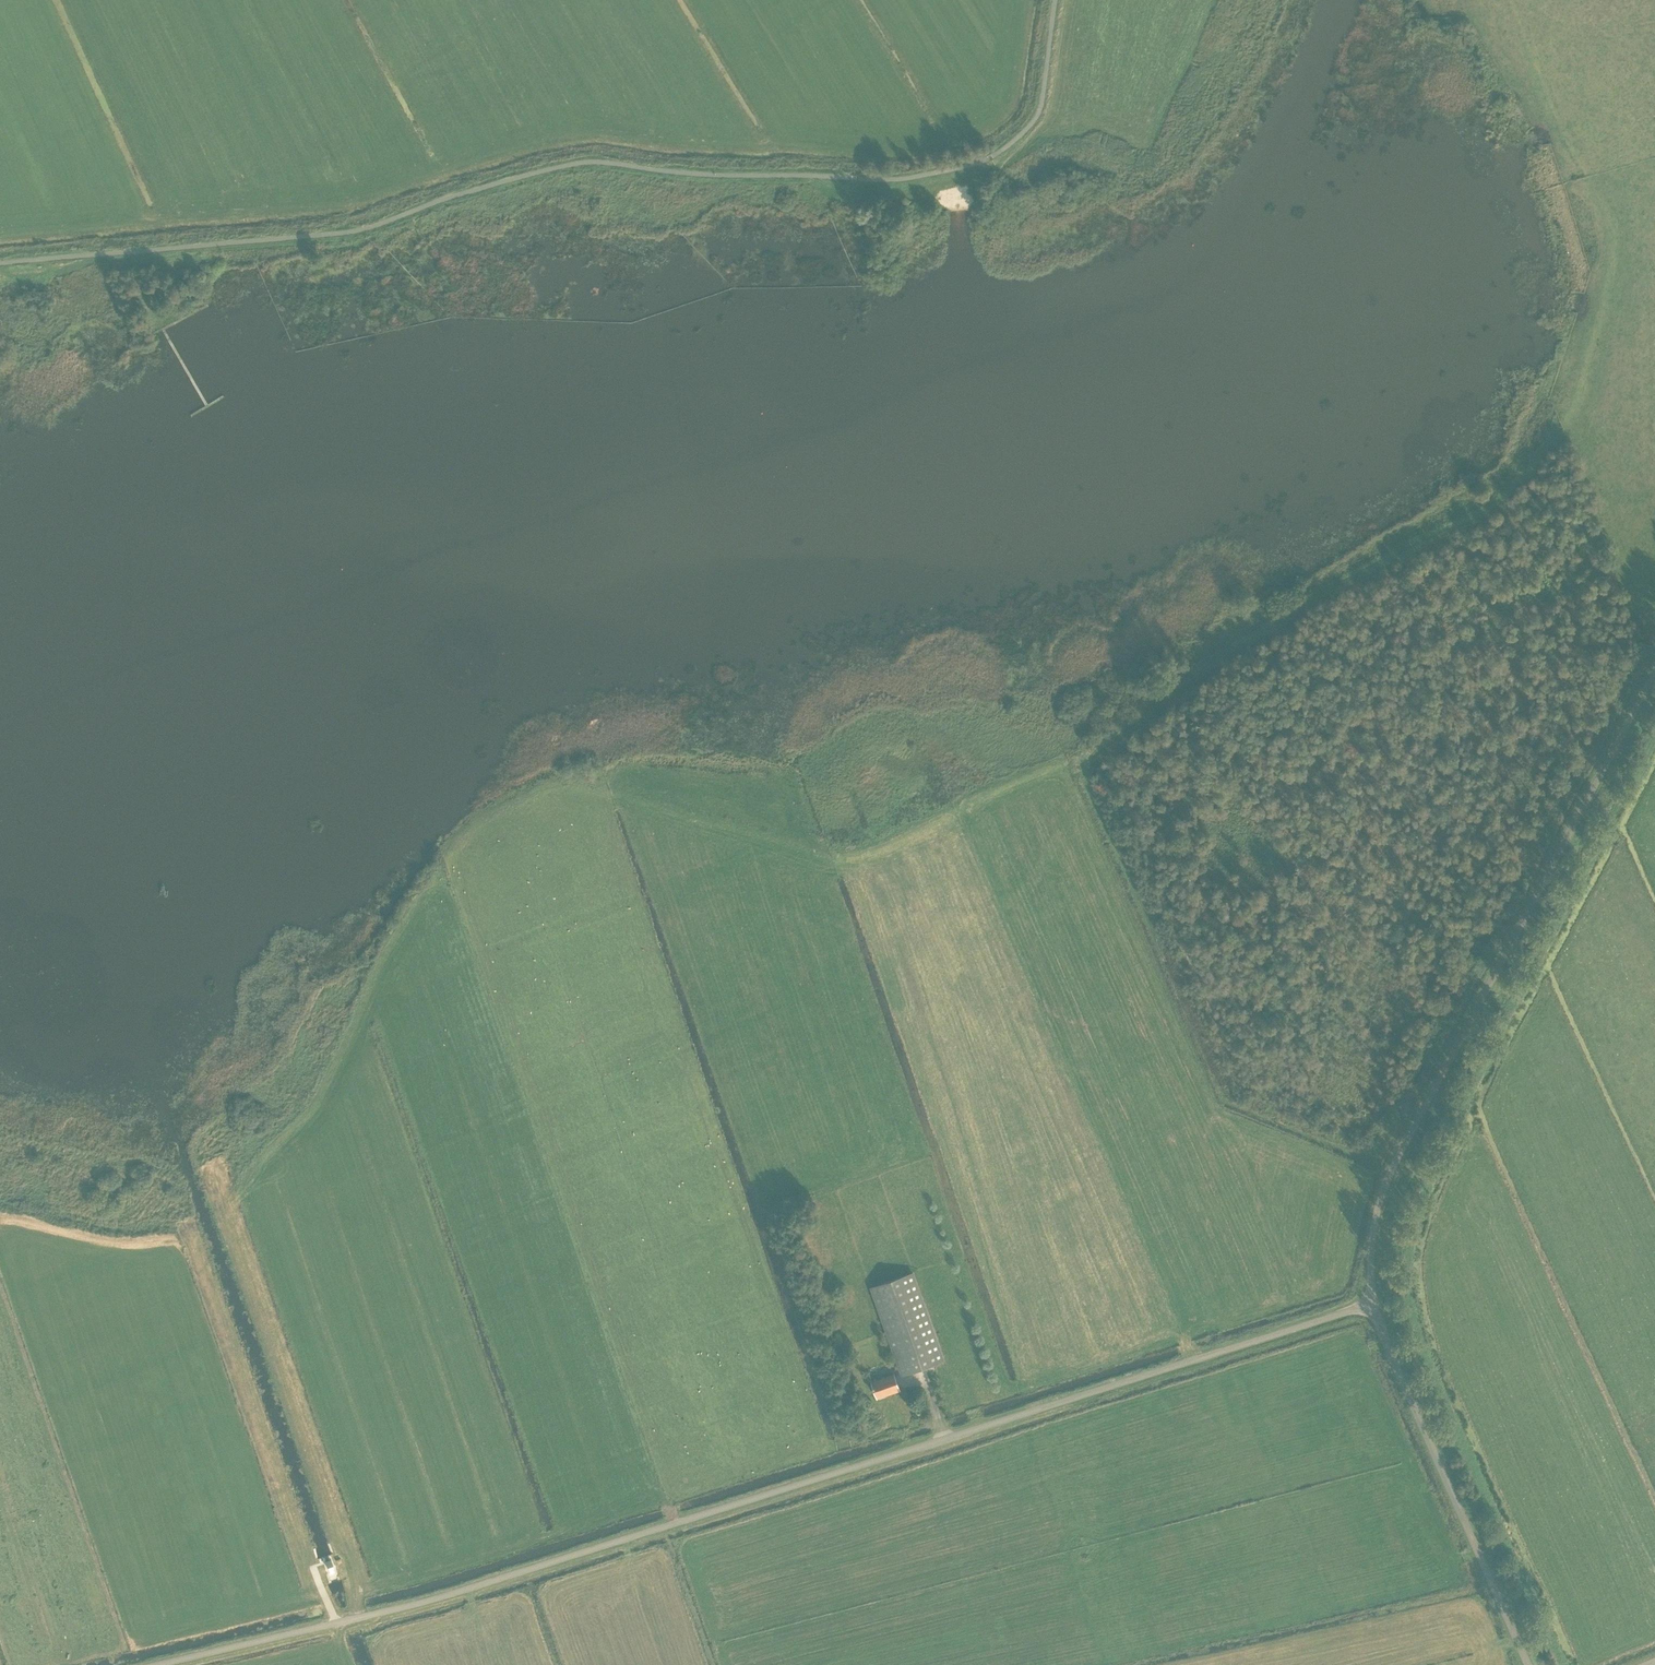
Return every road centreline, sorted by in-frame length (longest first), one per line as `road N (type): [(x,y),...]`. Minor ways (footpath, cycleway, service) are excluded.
road 1 (unclassified): [(151,1664),(408,1603),(1373,1302)]
road 2 (unclassified): [(1373,1302),(1373,1237),(1388,1179),(1654,670)]
road 3 (unclassified): [(1529,1664),(1373,1302)]

